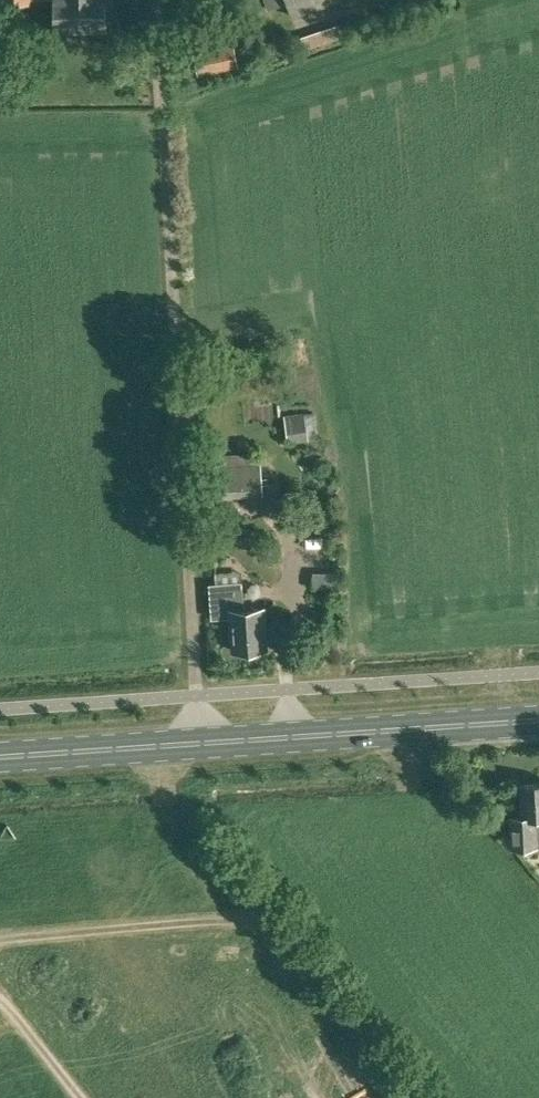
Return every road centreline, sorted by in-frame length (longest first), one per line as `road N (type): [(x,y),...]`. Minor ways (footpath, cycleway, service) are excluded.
road 1 (unclassified): [(201,741),(112,689),(147,86)]
road 2 (primary): [(201,741),(538,717)]
road 3 (primary): [(0,755),(201,741)]

